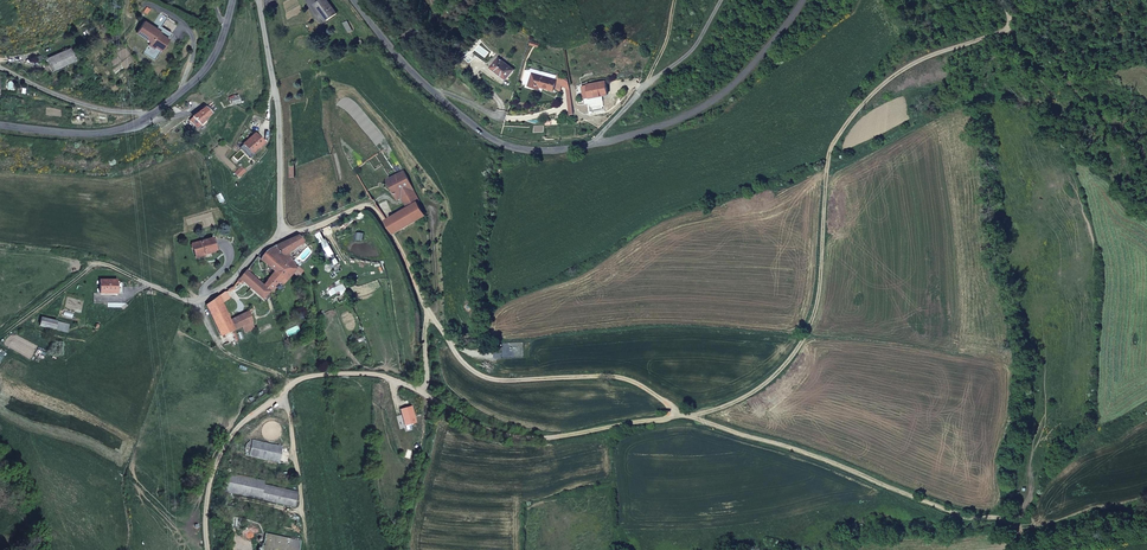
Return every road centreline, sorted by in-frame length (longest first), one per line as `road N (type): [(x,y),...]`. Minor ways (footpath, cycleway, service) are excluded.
road 1 (track): [(692,420),(540,441),(492,434),(424,391),(376,375),(299,377),(258,403),(217,456),(207,549)]
road 2 (track): [(692,420),(743,399),(787,362),(815,311),(827,166),(840,134),(869,97),(926,55),(1006,31),(1009,12),(1001,0)]
road 3 (secondary): [(355,0),(443,100),(489,137),(533,150),(624,137),(705,106),(745,73),(803,0)]
road 4 (track): [(1013,549),(1001,526),(692,420)]
road 5 (track): [(692,420),(638,384),(605,377),(479,375),(431,313)]
road 6 (secondary): [(0,125),(81,134),(139,122),(201,75),(232,0)]
road 7 (residential): [(282,239),(280,112),(260,0)]
road 8 (residential): [(282,239),(367,206),(401,248),(431,313)]
road 9 (track): [(193,301),(214,347),(288,384)]

